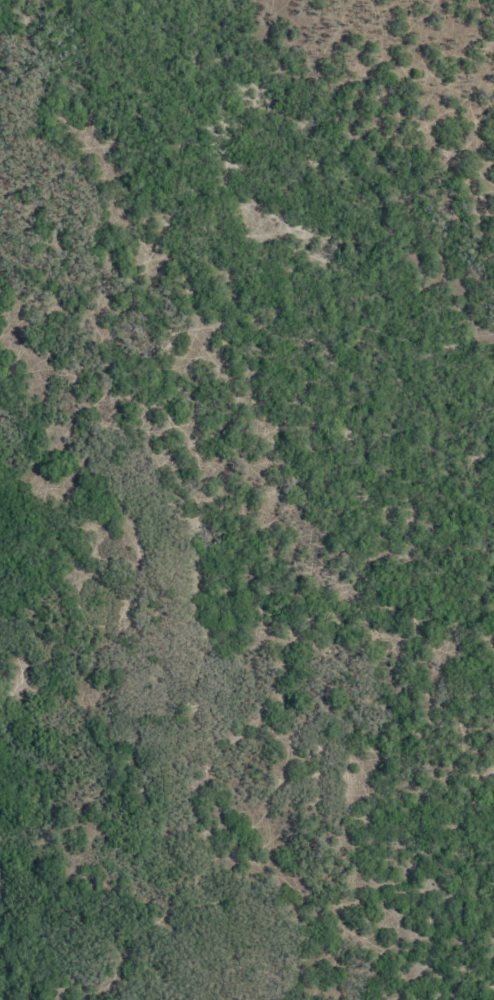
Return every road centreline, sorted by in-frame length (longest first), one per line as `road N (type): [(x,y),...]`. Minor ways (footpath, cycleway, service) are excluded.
road 1 (residential): [(221,90),(120,0)]

